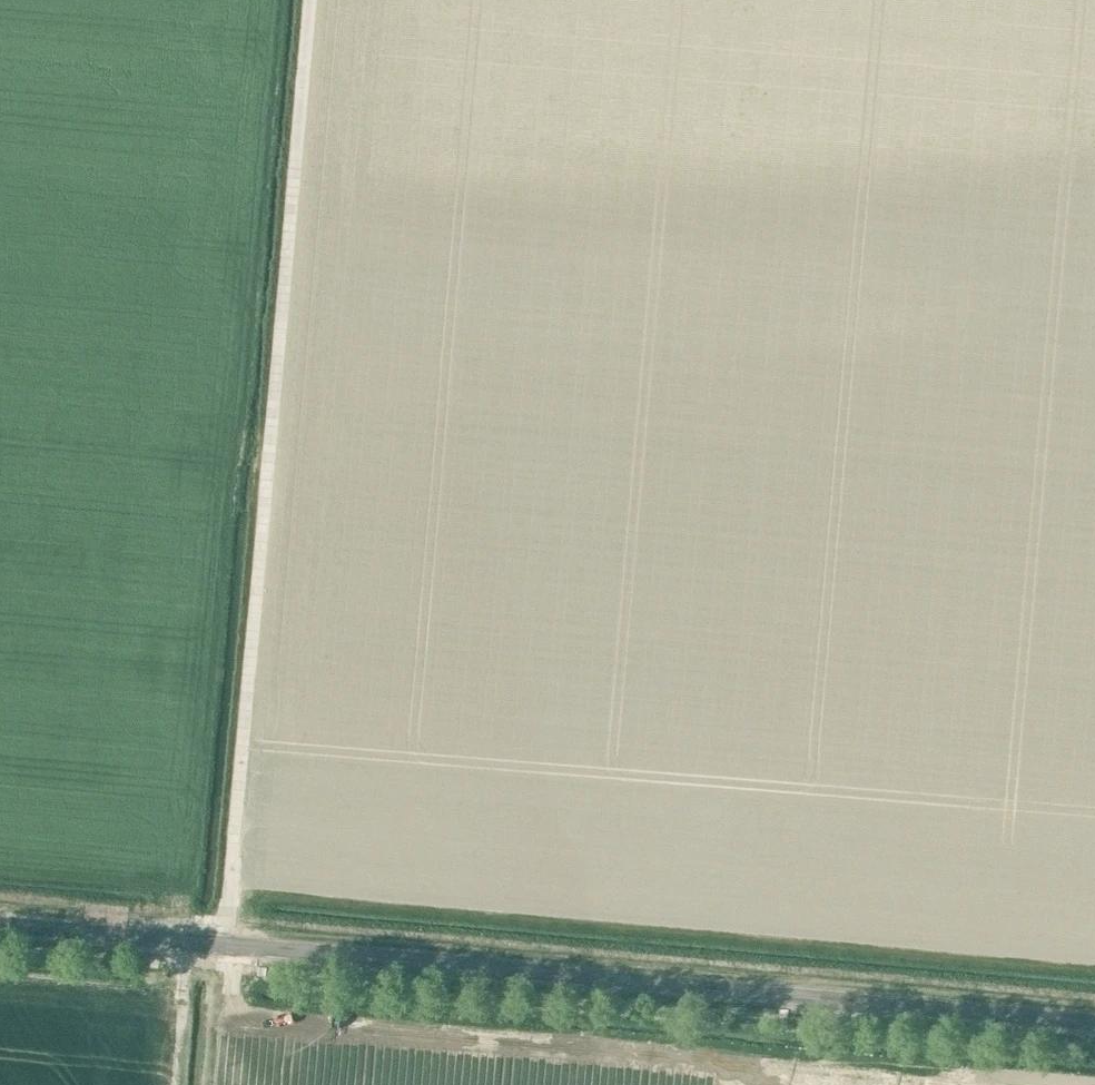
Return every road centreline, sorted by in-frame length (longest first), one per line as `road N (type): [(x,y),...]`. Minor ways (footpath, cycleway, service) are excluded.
road 1 (unclassified): [(1094,1025),(0,925)]

